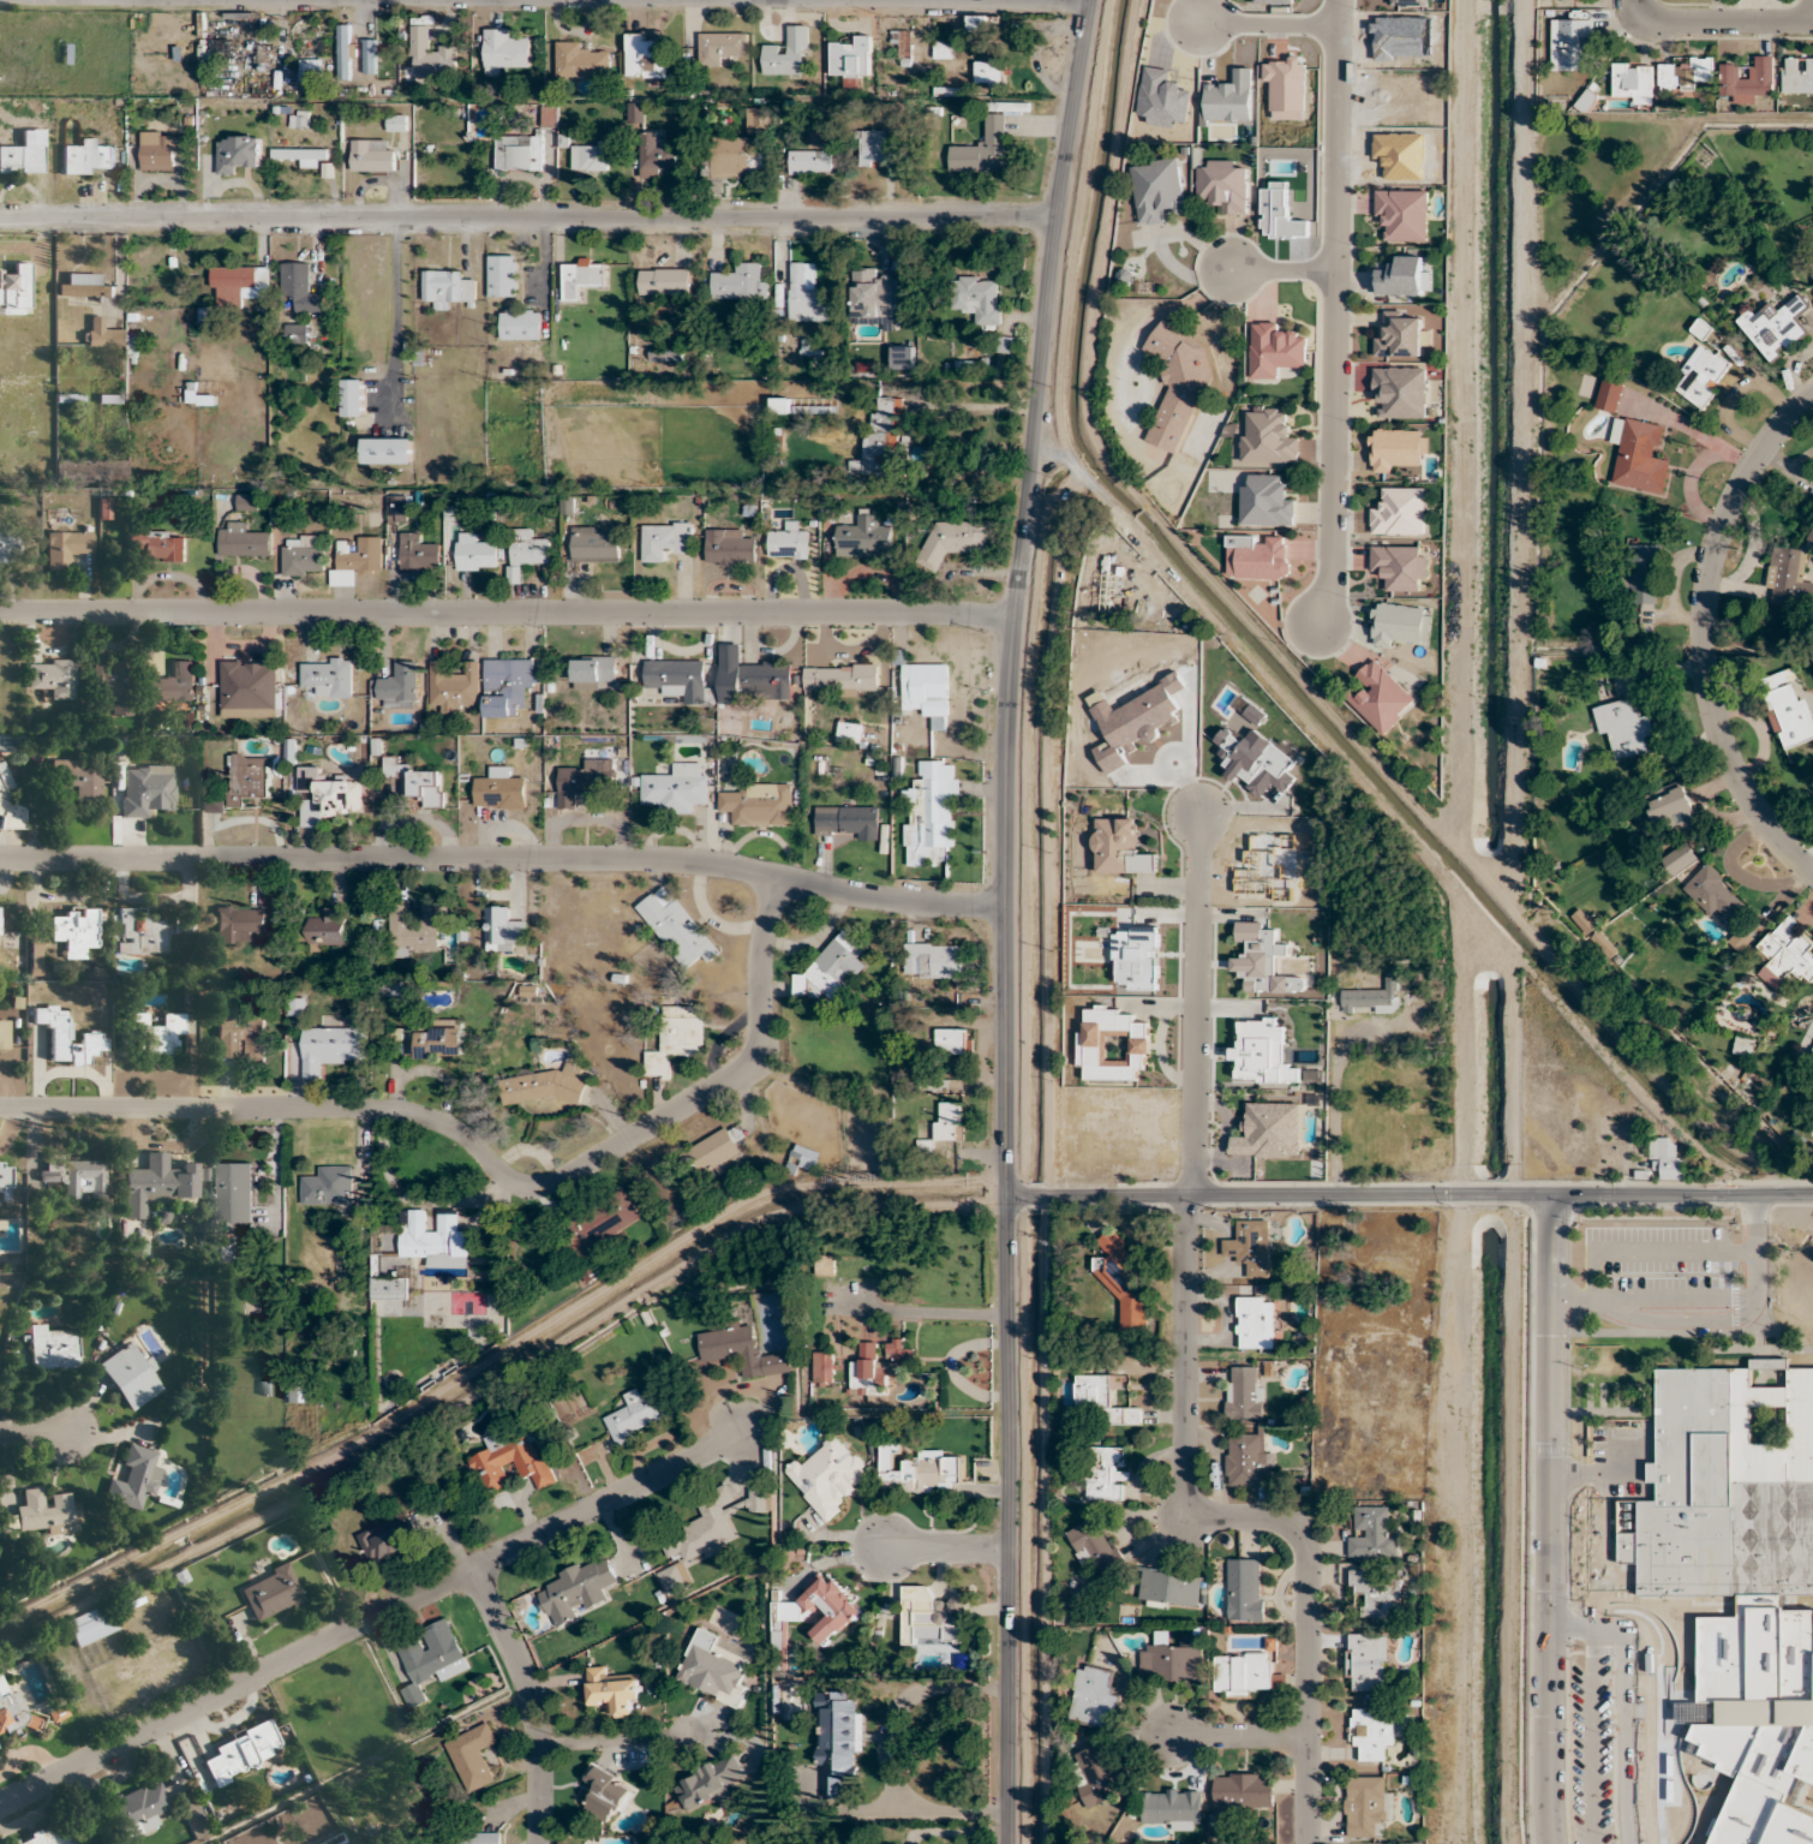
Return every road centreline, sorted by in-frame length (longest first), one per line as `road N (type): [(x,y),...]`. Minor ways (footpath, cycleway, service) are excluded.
road 1 (tertiary): [(1005,1843),(1006,736),(1055,220),(1091,0)]
road 2 (residential): [(1055,220),(0,219)]
road 3 (residential): [(1016,616),(0,611)]
road 4 (residential): [(1005,906),(885,899),(747,867),(628,859),(0,858)]
road 5 (residential): [(743,1433),(0,1808)]
road 6 (tertiary): [(1812,1195),(1005,1196)]
road 7 (residential): [(1308,1843),(1305,1540),(1269,1515),(1199,1518),(1185,1497),(1189,1196)]
road 8 (residential): [(1554,1843),(1555,1195)]
road 9 (residential): [(1342,0),(1329,581),(1316,620)]
road 10 (residential): [(521,1186),(442,1121),(395,1109),(0,1110)]
road 11 (residential): [(1812,395),(1759,453),(1728,509),(1703,616),(1710,698),(1731,766),(1812,876)]
road 12 (residential): [(521,1186),(544,1188),(568,1177),(755,1058),(762,957),(780,877)]
road 13 (residential): [(1189,1196),(1201,810)]
road 14 (residential): [(1091,0),(768,0)]
road 15 (residential): [(541,1843),(541,1745),(529,1694),(473,1570)]
road 16 (residential): [(1638,0),(1669,22),(1812,23)]
road 17 (residential): [(1342,22),(1203,19)]
road 18 (residential): [(1309,1735),(1171,1736)]
road 19 (residential): [(1005,1547),(878,1550)]

